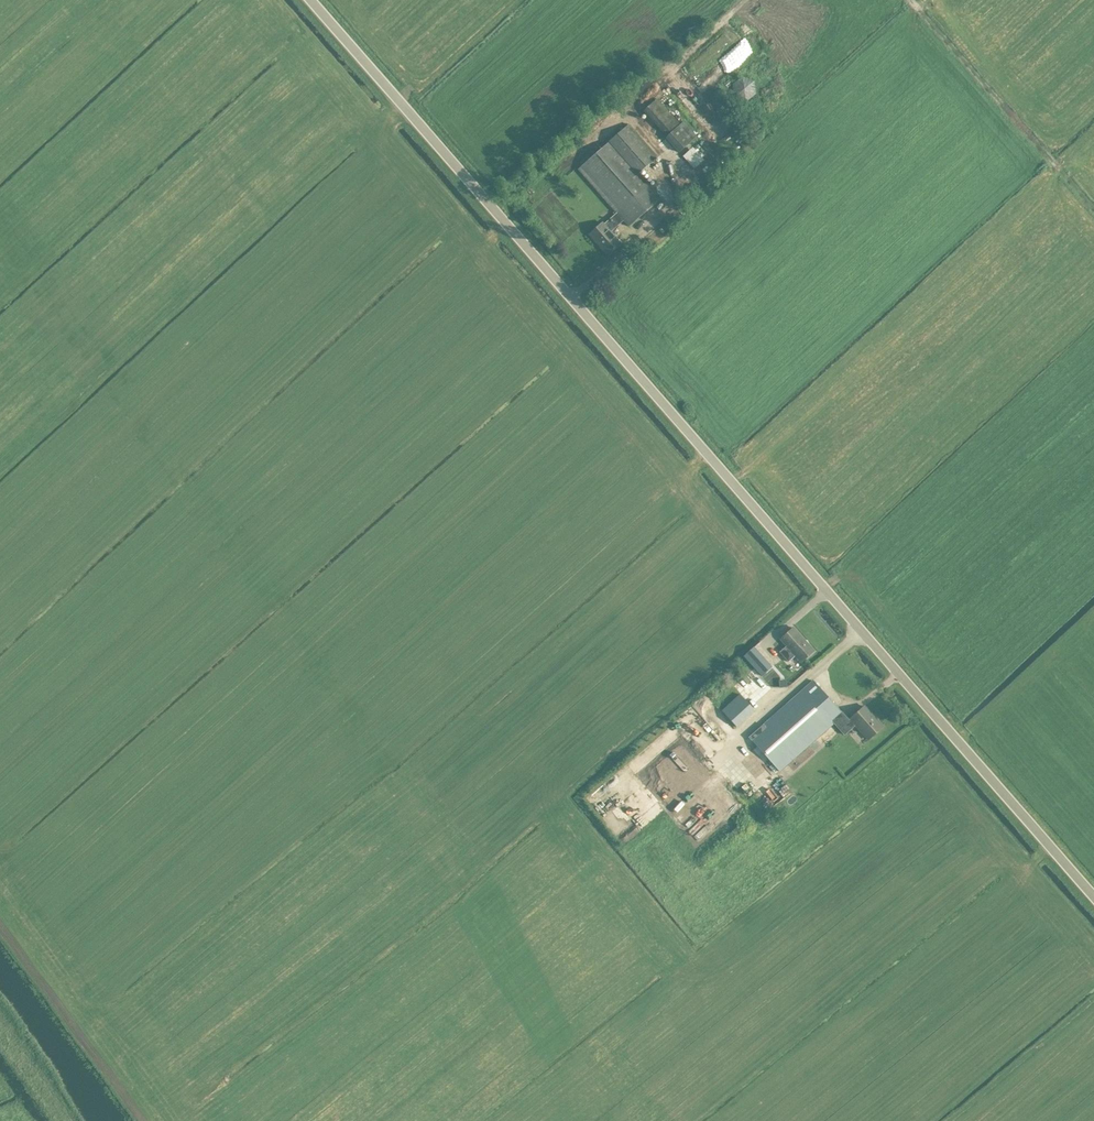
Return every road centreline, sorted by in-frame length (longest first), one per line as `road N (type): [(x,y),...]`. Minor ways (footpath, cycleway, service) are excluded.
road 1 (tertiary): [(1093,898),(310,0)]

